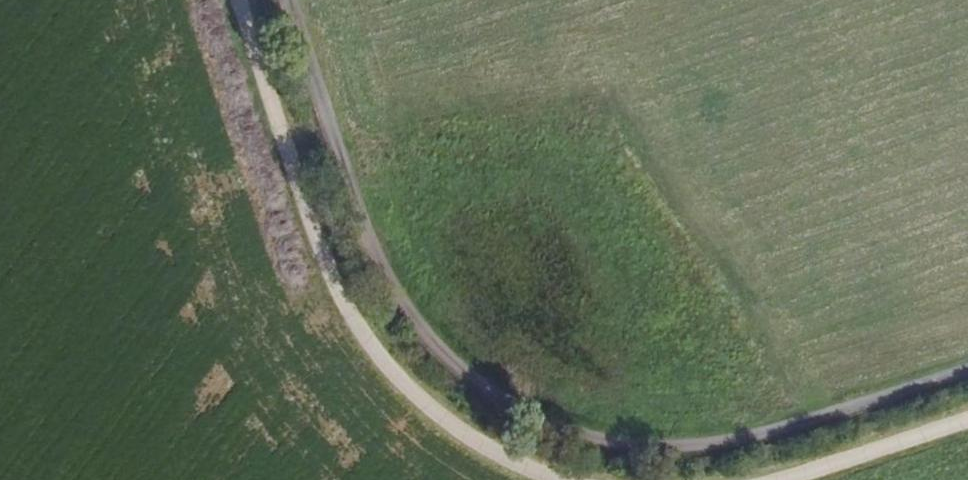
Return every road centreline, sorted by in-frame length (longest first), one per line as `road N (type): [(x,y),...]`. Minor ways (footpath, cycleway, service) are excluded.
road 1 (track): [(293,0),(363,222),(402,304),(459,370),(543,423),(598,444),(720,445),(967,374)]
road 2 (unclassified): [(558,479),(445,422),(368,344),(317,237),(239,0)]
road 3 (unclassified): [(967,424),(789,479)]

